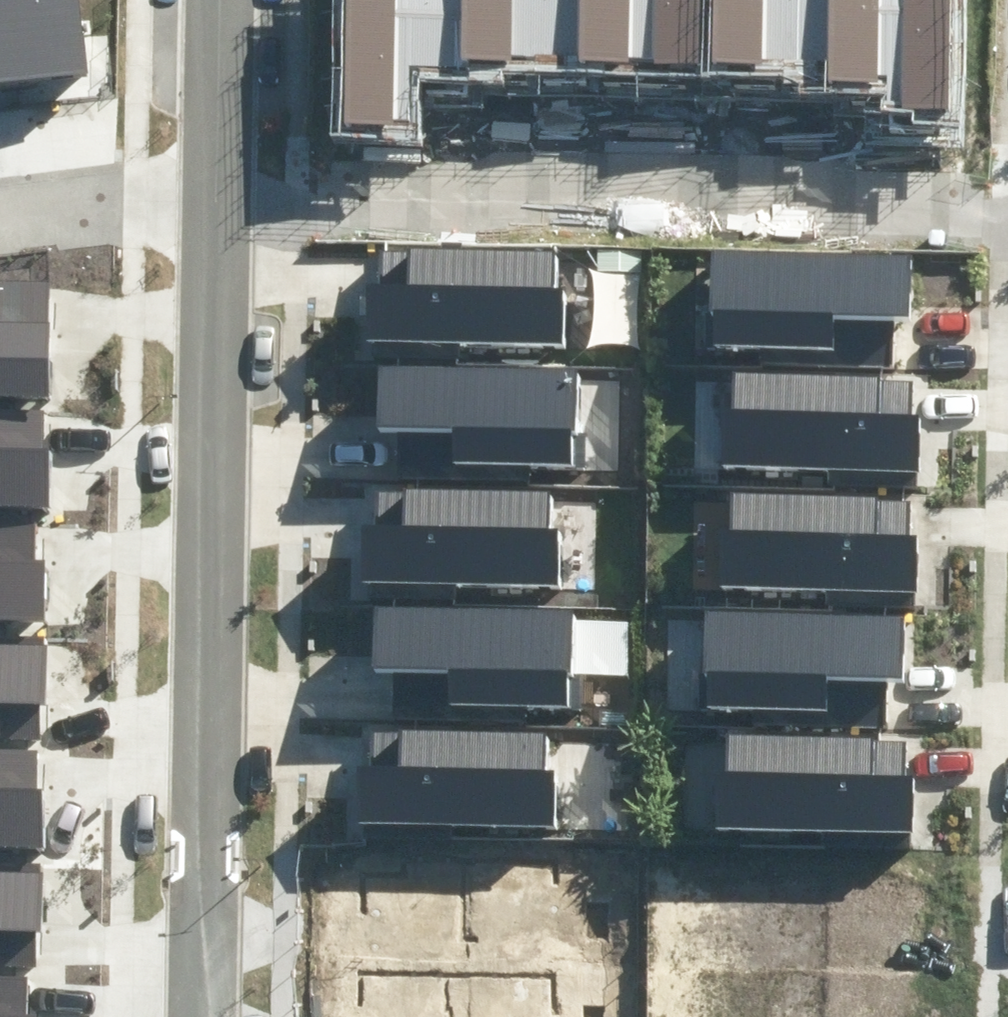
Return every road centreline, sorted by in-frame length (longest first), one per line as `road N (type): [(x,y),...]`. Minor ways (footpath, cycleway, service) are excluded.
road 1 (residential): [(198,193),(193,1016)]
road 2 (residential): [(0,216),(198,193)]
road 3 (residential): [(199,0),(198,193)]

